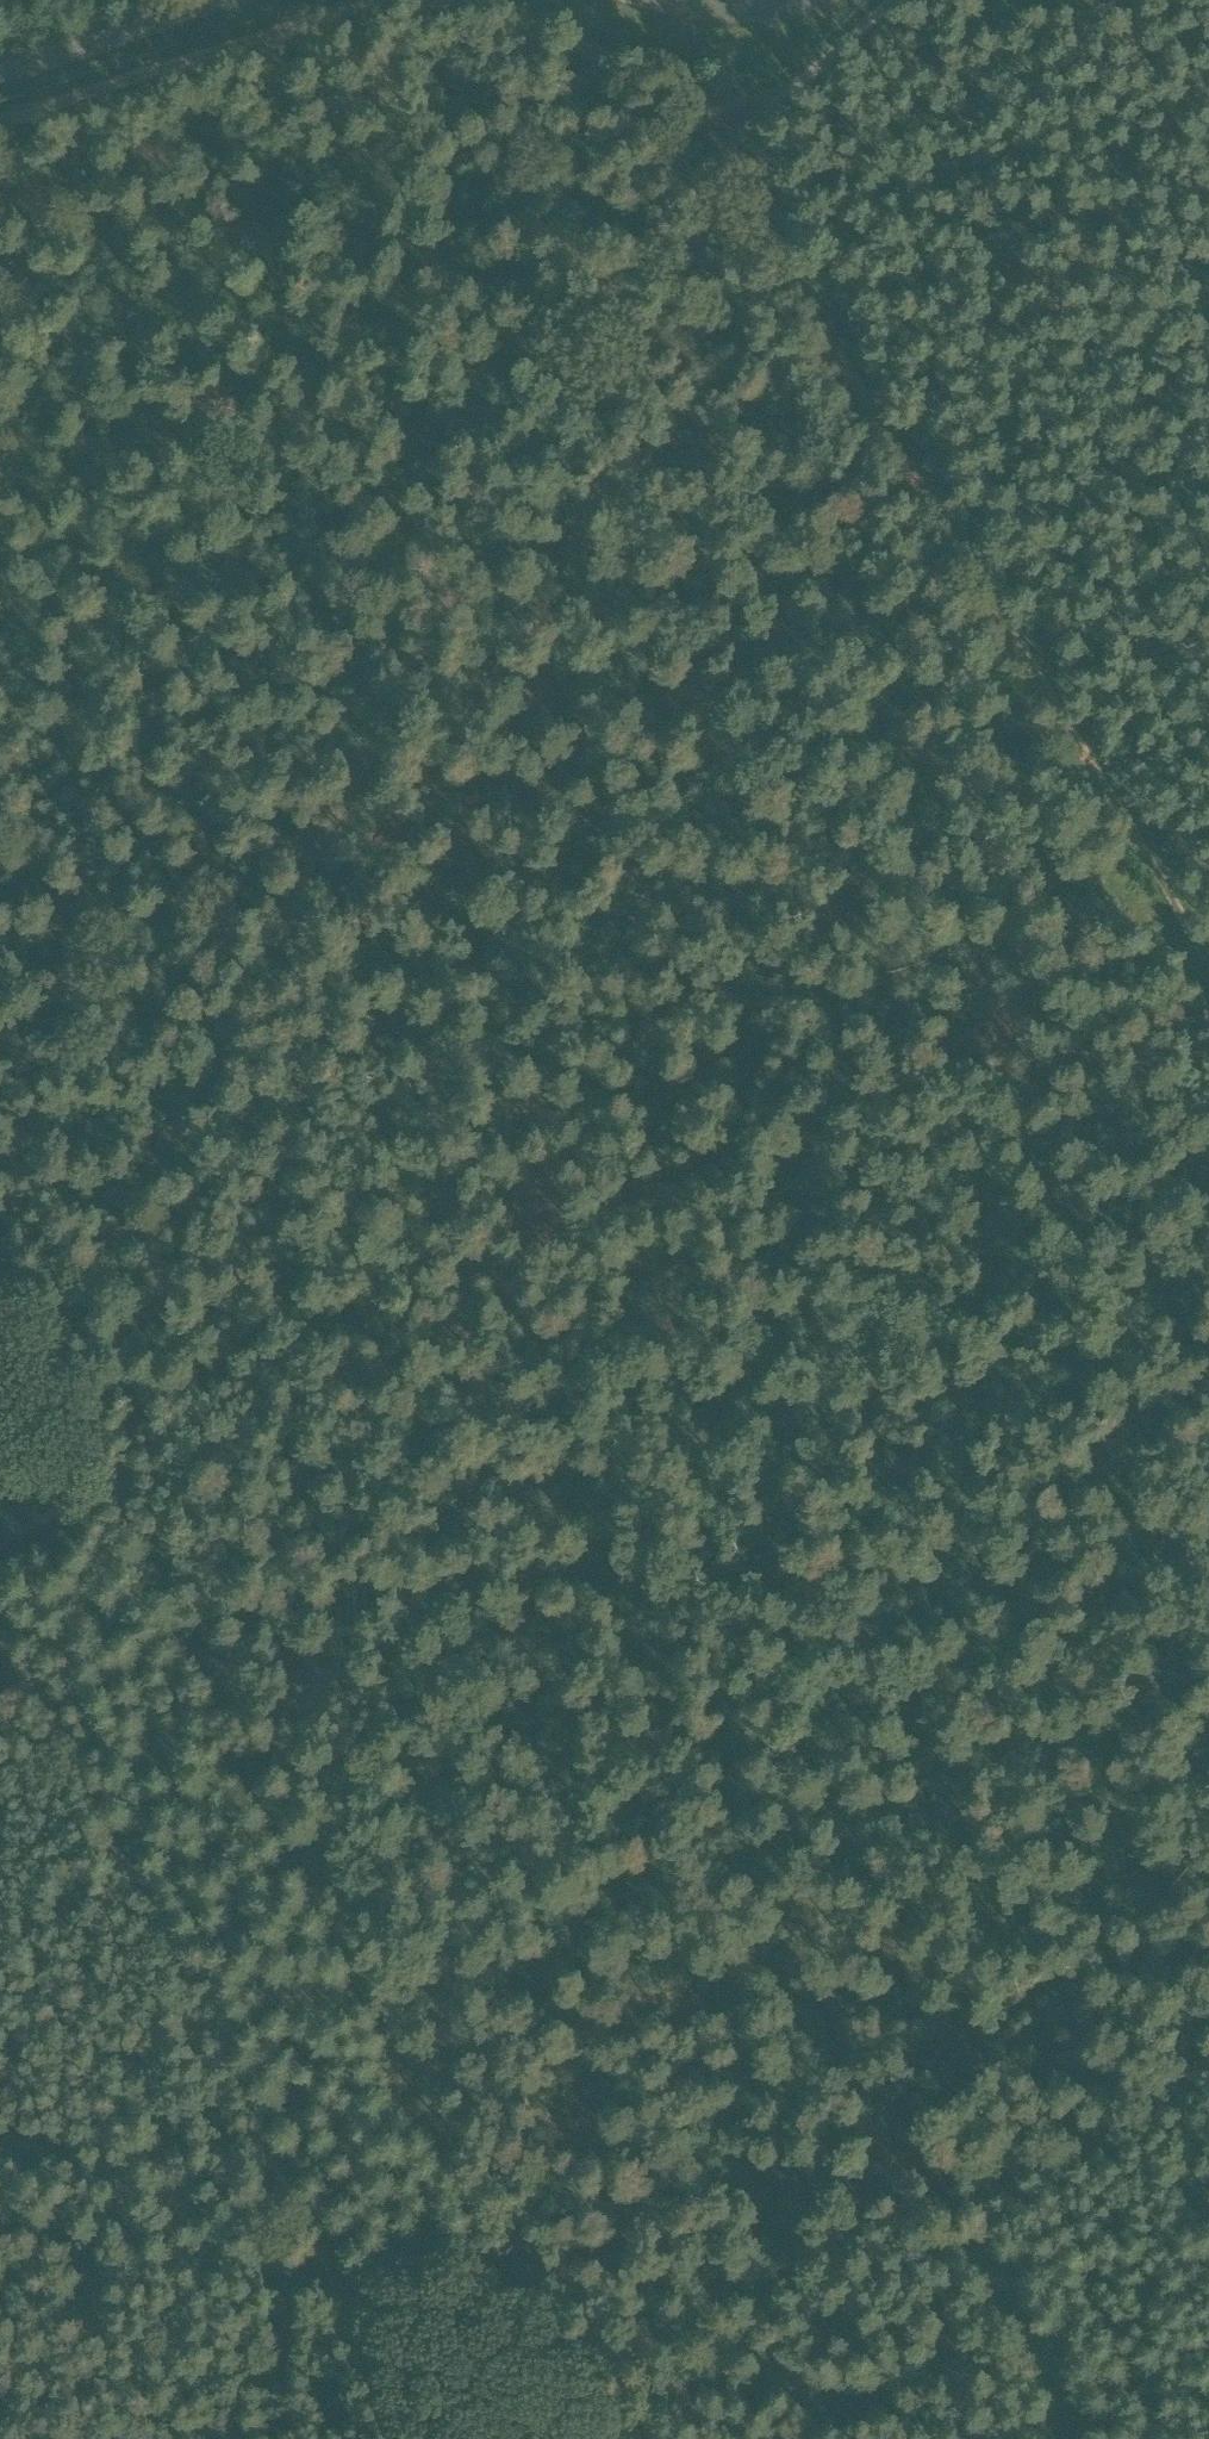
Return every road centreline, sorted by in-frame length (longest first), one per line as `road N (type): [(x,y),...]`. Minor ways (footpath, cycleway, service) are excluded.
road 1 (track): [(0,1454),(647,230),(746,129)]
road 2 (track): [(0,1537),(1208,1015)]
road 3 (track): [(746,129),(748,200),(1208,966)]
road 4 (track): [(415,2438),(0,1651)]
road 5 (track): [(0,122),(394,0)]
road 6 (track): [(450,0),(711,101),(746,129)]
road 7 (track): [(746,129),(893,0)]

